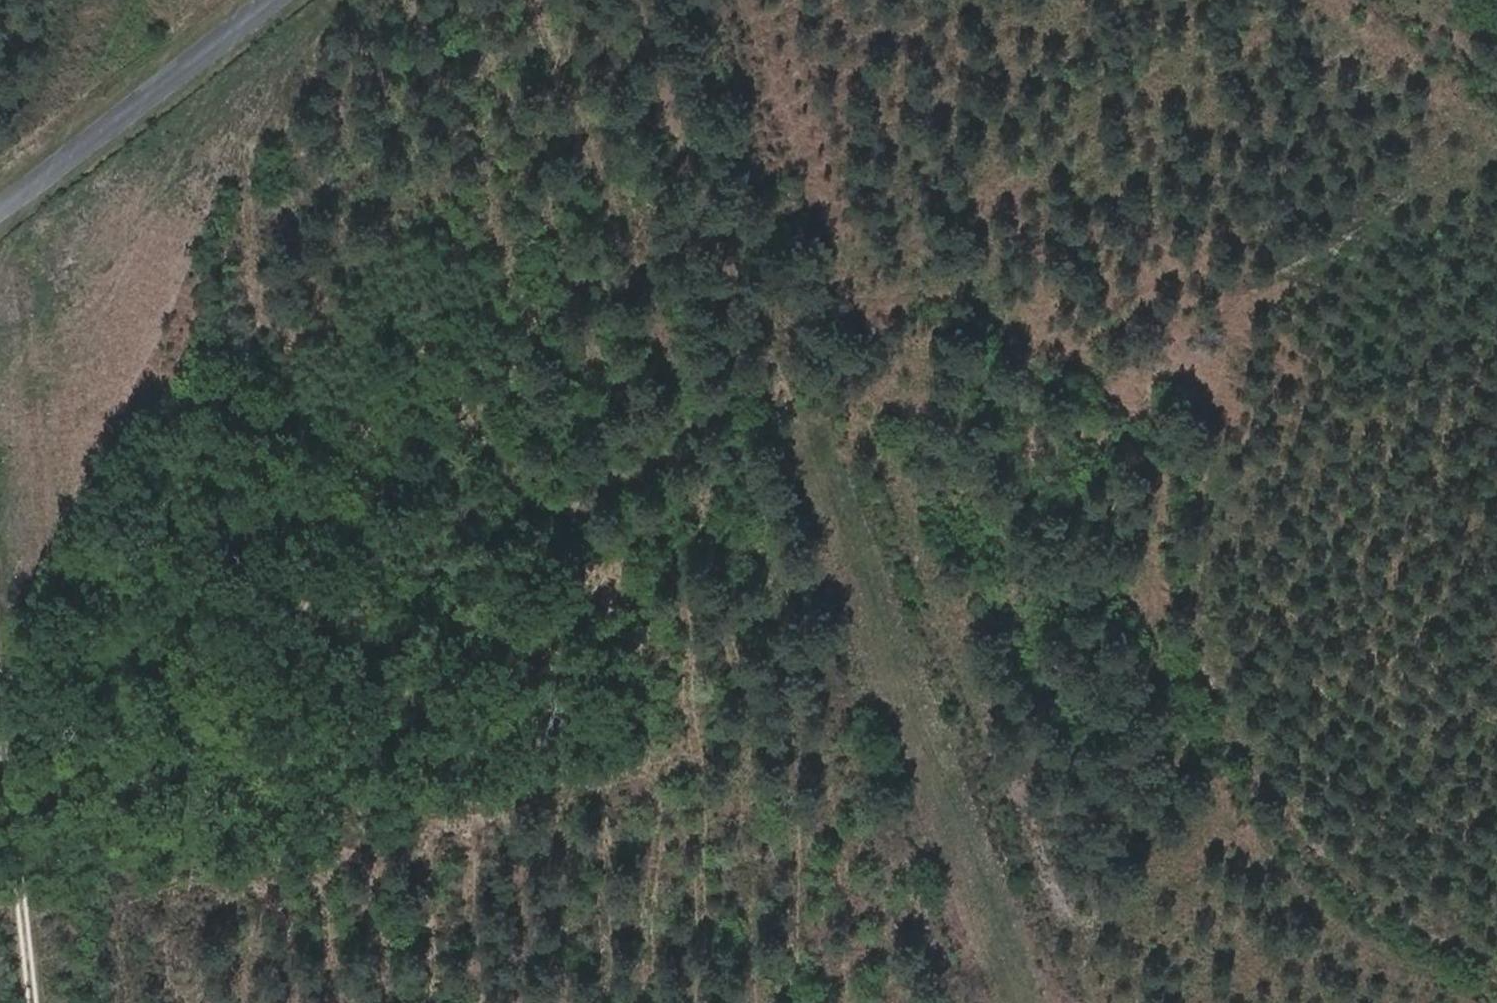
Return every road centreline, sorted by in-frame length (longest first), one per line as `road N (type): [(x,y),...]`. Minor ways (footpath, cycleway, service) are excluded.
road 1 (track): [(0,453),(55,1002)]
road 2 (residential): [(291,0),(0,221)]

